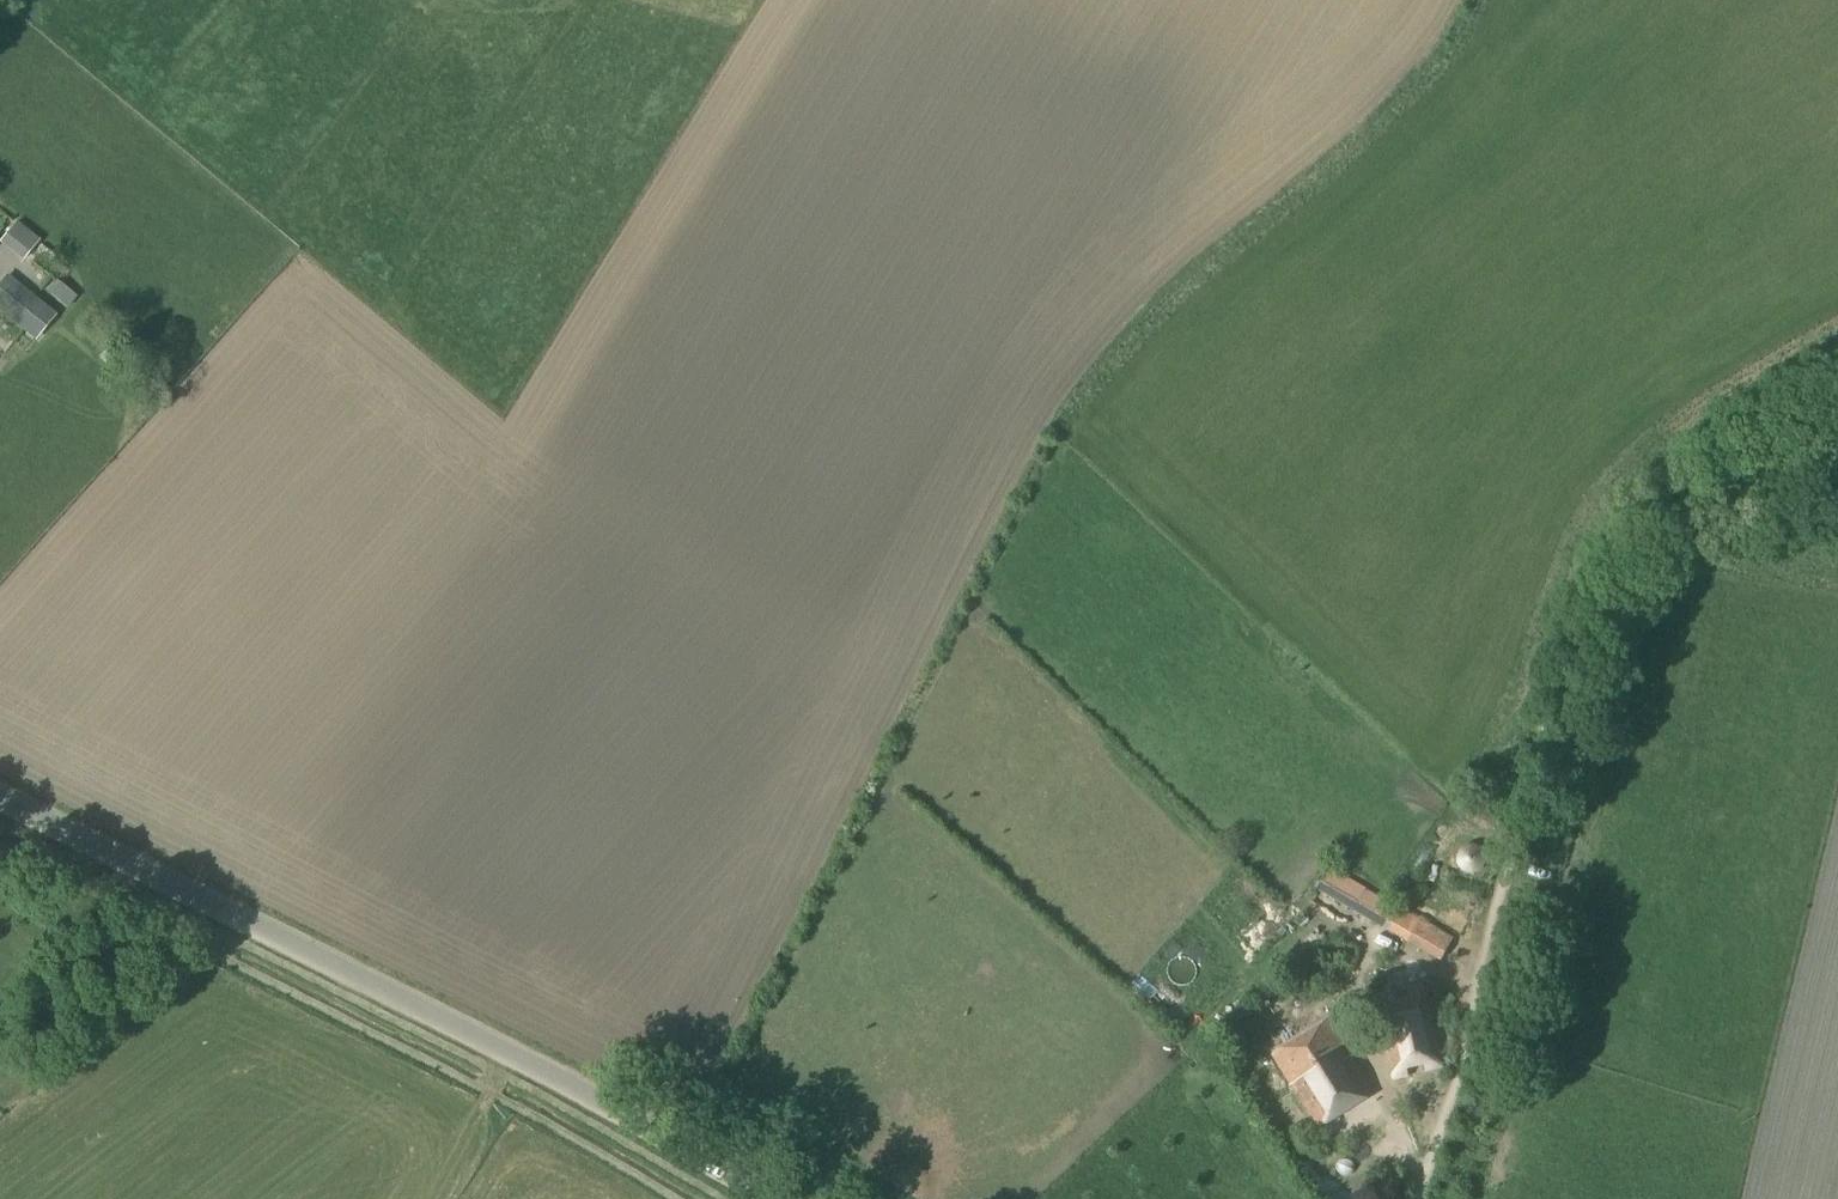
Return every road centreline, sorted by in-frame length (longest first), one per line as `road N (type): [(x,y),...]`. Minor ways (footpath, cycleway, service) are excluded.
road 1 (track): [(1423,1198),(1582,589),(1661,520),(1837,418)]
road 2 (unclassified): [(766,1198),(508,1057),(0,802)]

